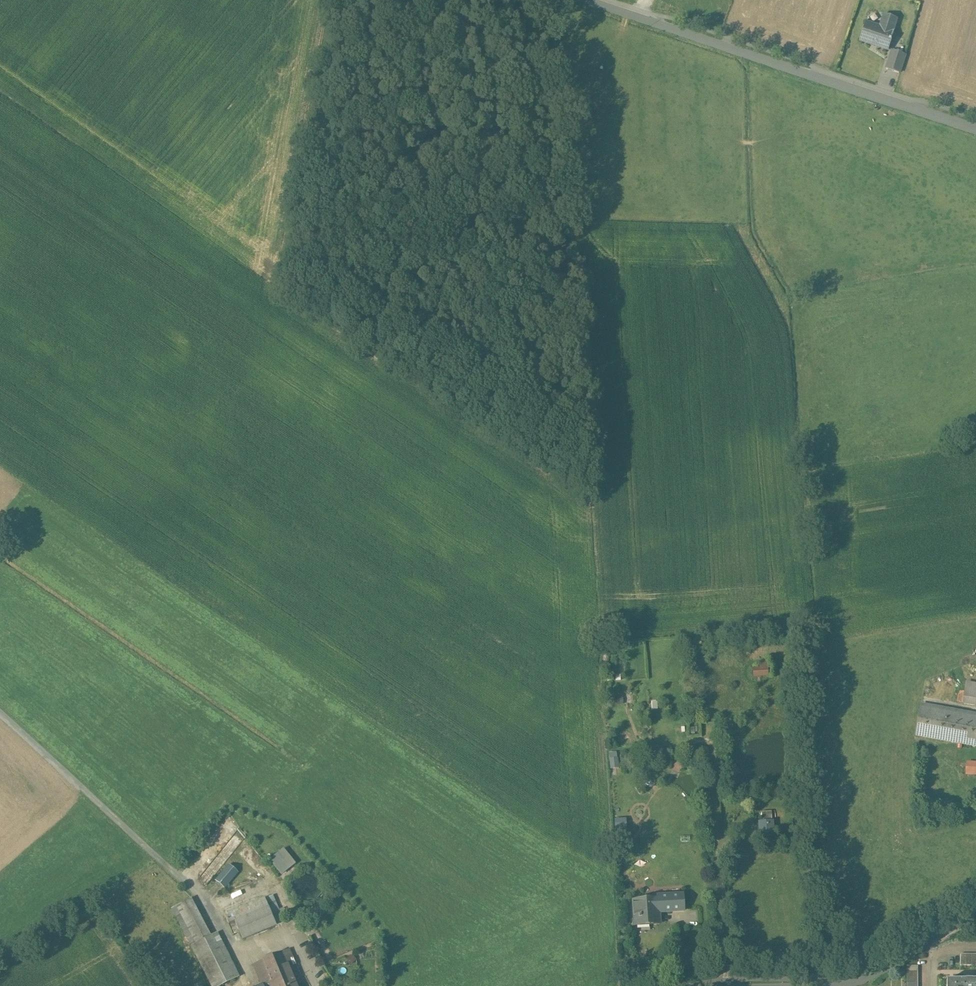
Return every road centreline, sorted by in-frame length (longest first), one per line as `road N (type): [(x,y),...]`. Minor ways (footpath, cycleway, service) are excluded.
road 1 (unclassified): [(587,0),(975,130)]
road 2 (track): [(243,956),(185,876),(0,708)]
road 3 (residential): [(712,741),(727,985)]
road 4 (residential): [(817,985),(862,979),(932,940)]

